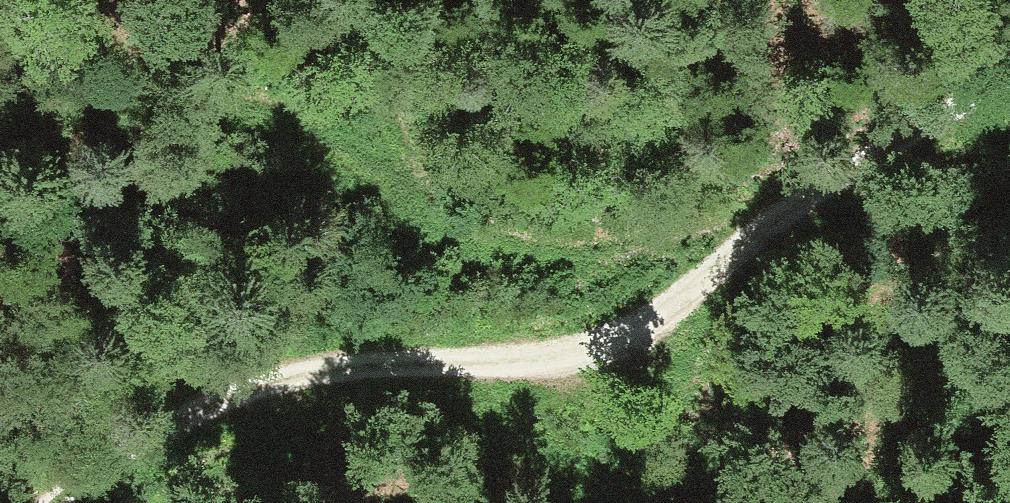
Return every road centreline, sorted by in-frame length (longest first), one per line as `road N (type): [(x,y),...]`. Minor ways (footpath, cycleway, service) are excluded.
road 1 (track): [(78,502),(141,457),(322,374),(539,364),(662,325),(975,96),(1009,79)]
road 2 (track): [(883,164),(613,252),(482,230),(300,118),(0,84)]

